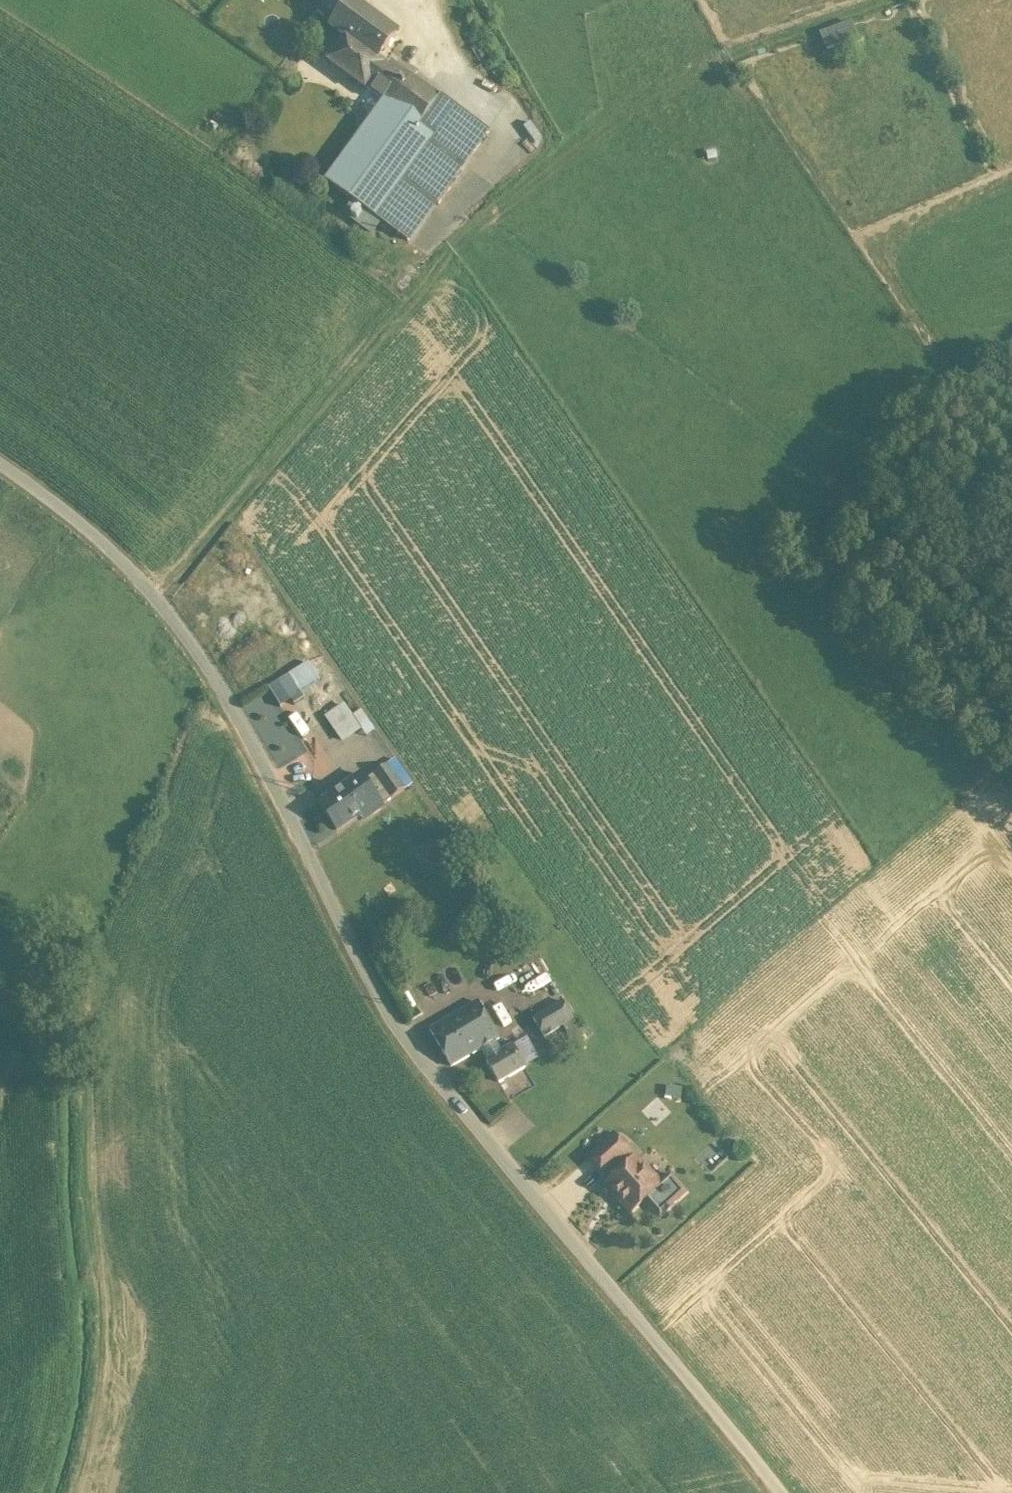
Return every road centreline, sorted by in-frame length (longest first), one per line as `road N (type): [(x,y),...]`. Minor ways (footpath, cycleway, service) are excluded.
road 1 (unclassified): [(786,1492),(413,1046),(226,690),(170,615),(92,528),(0,459)]

